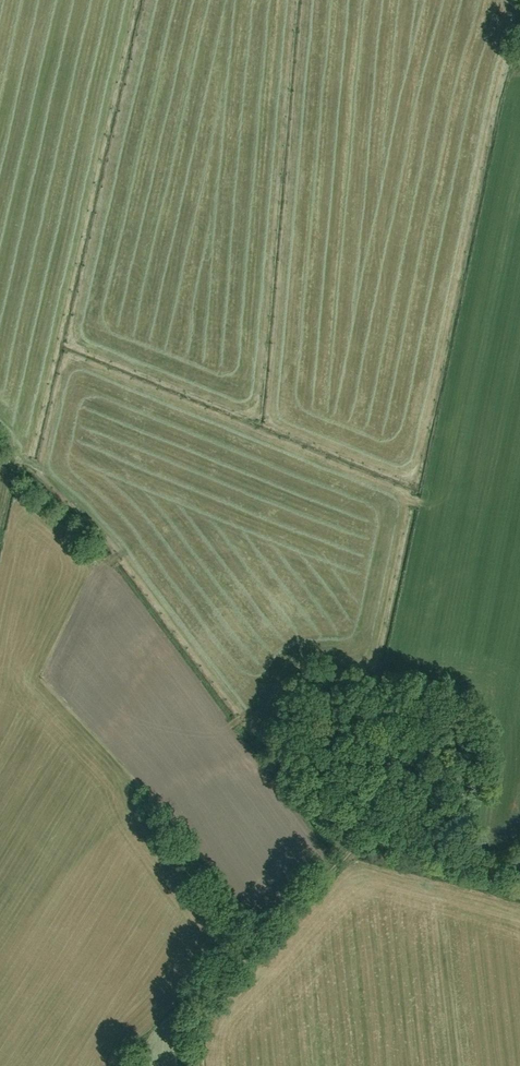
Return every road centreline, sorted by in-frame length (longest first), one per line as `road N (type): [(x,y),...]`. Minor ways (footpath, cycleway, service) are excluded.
road 1 (track): [(355,847),(215,1001),(206,1065)]

